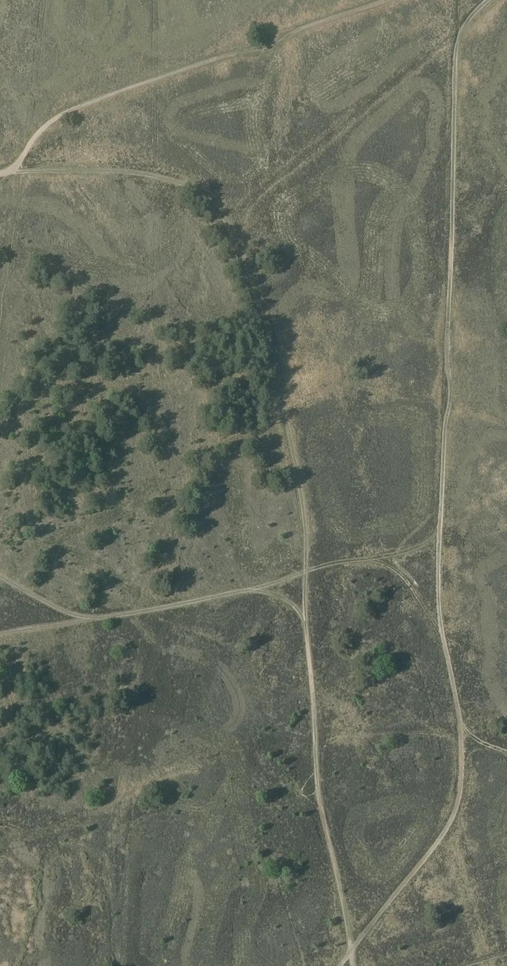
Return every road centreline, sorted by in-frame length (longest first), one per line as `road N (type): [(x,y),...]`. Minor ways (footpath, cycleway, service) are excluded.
road 1 (track): [(440,620),(457,41),(484,0)]
road 2 (track): [(14,170),(44,127),(69,111),(232,52),(264,50),(385,0)]
road 3 (track): [(351,955),(319,795),(305,622)]
road 4 (track): [(351,955),(446,829),(461,793),(461,722)]
road 5 (track): [(249,589),(84,619)]

